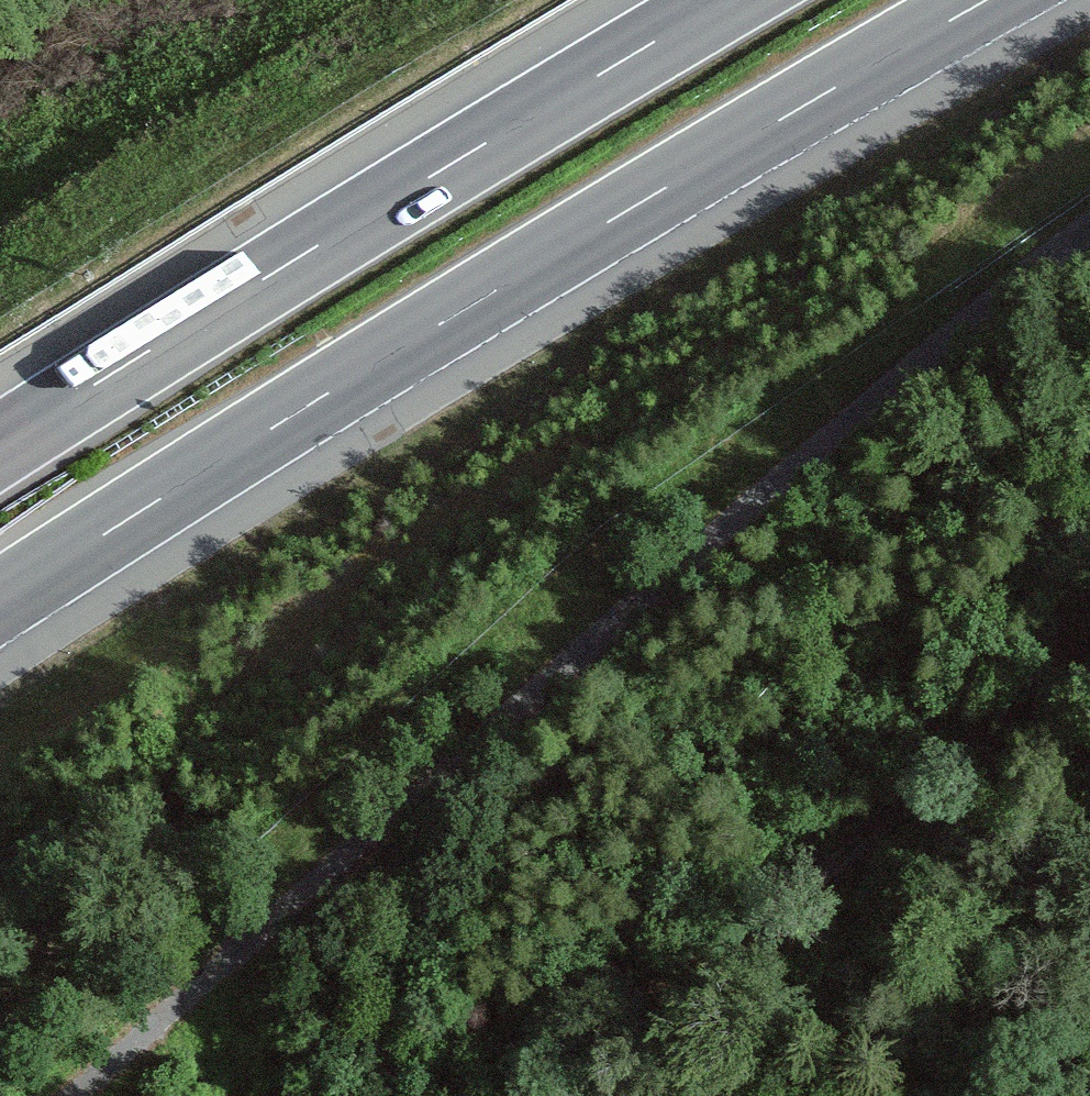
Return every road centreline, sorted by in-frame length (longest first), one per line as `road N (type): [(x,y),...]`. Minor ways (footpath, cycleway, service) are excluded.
road 1 (track): [(73,1095),(963,329),(1089,230)]
road 2 (motorway): [(0,602),(495,291),(986,0)]
road 3 (motorway): [(725,0),(0,445)]
road 4 (track): [(574,1095),(731,946),(1089,655)]

